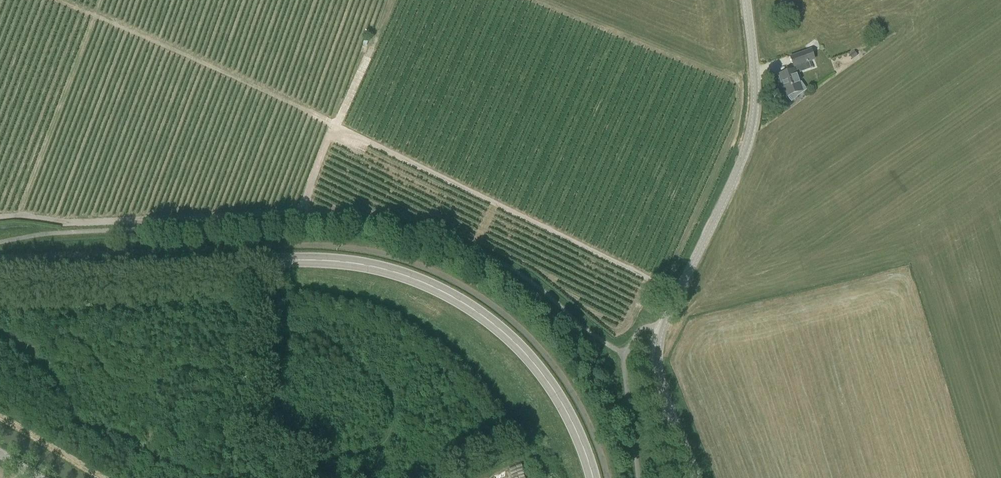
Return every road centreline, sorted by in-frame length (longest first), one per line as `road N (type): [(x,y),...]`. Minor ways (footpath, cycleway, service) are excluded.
road 1 (tertiary): [(593,477),(561,402),(506,335),(453,297),(388,271),(292,260),(0,270)]
road 2 (tertiary): [(696,477),(664,394),(656,341),(751,137),(756,74),(748,0)]

